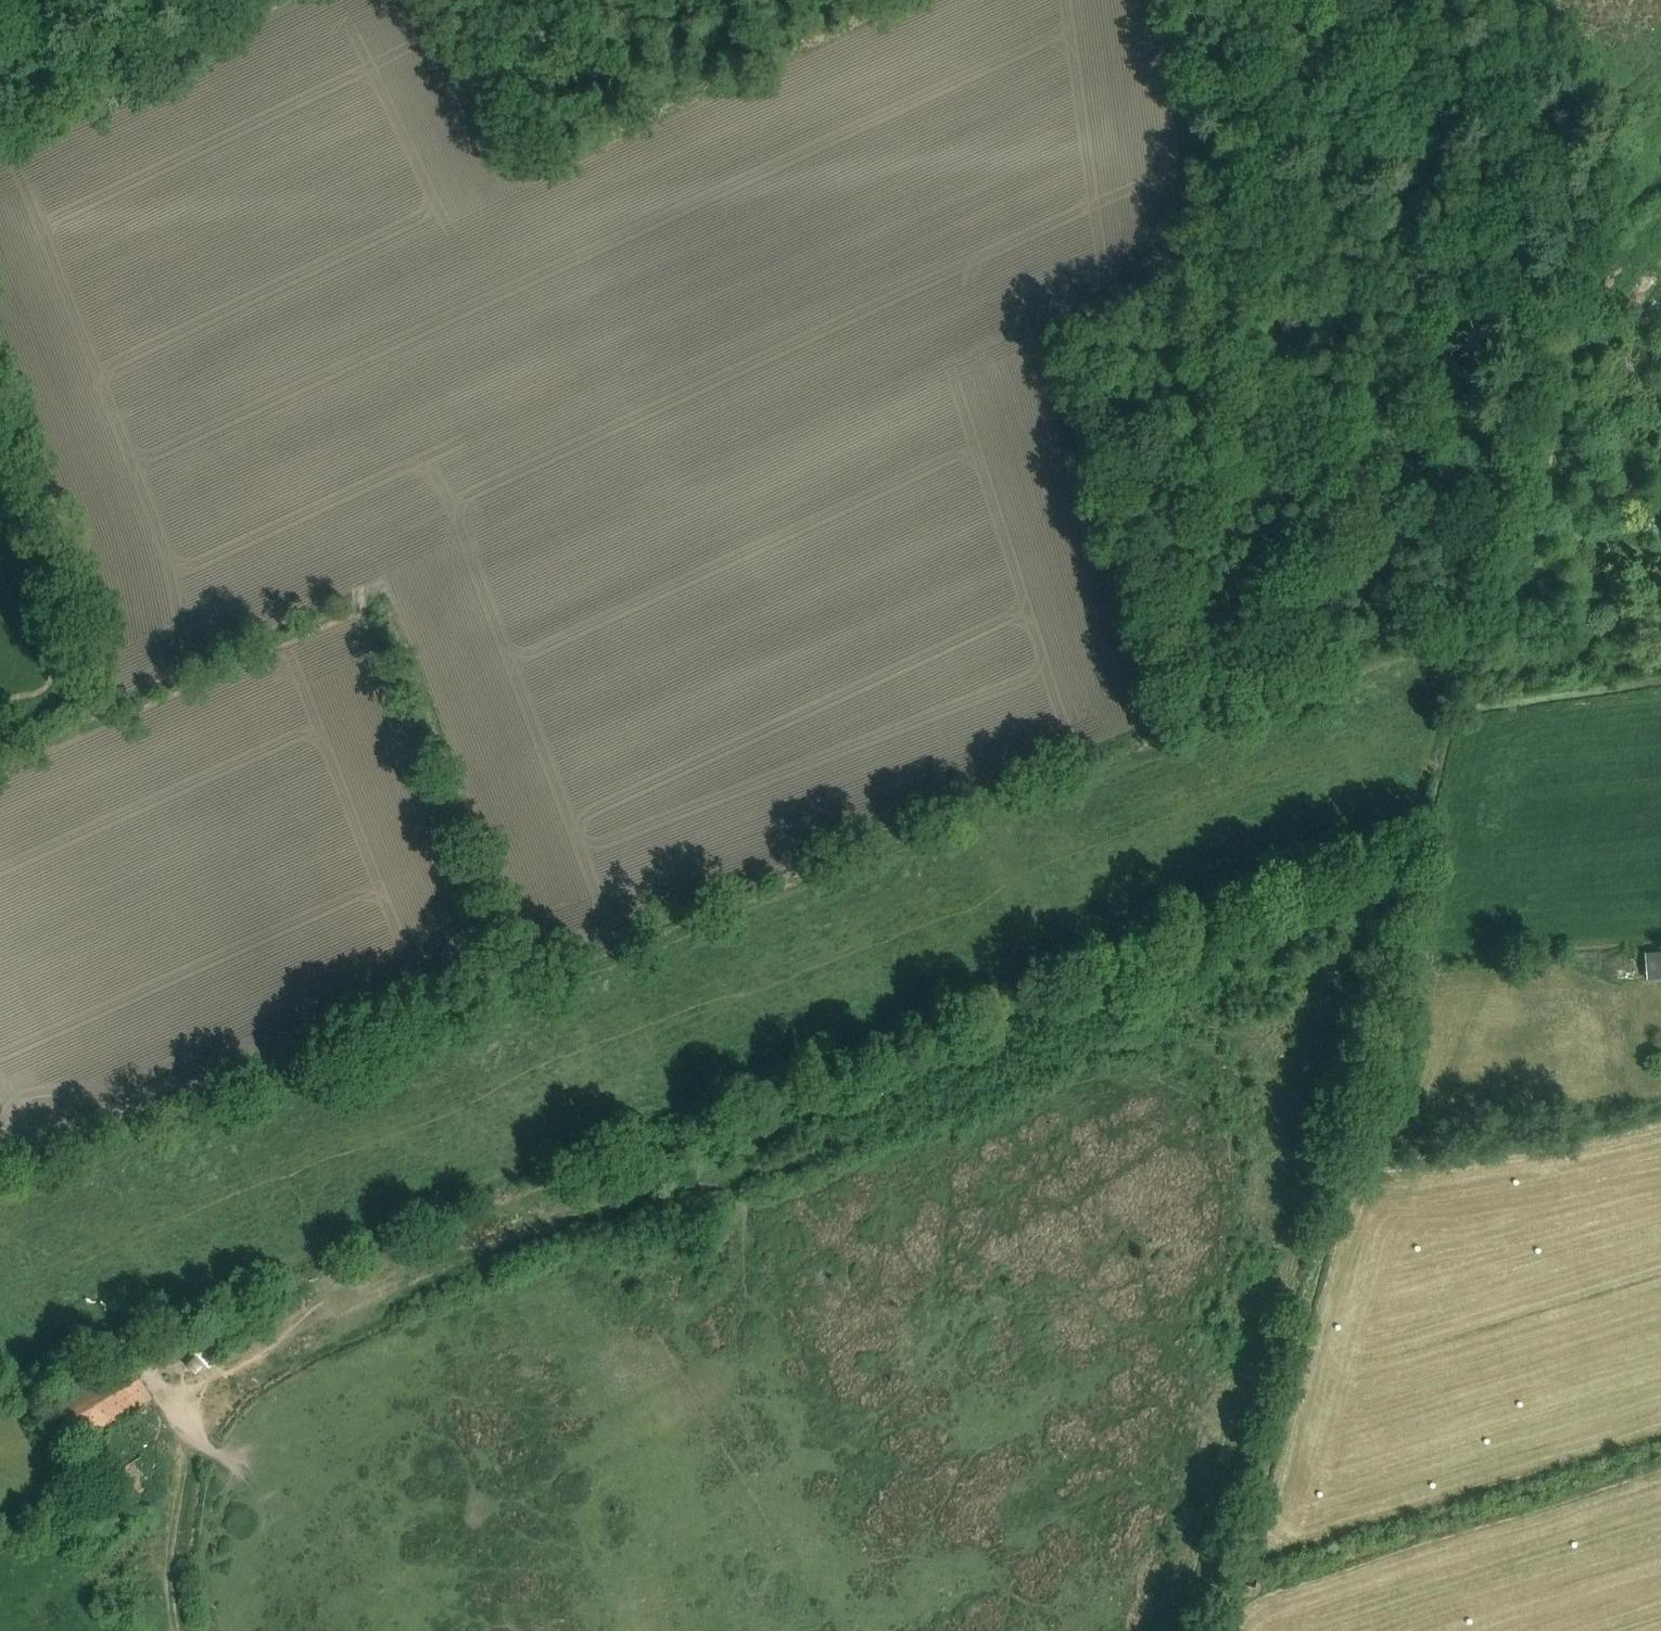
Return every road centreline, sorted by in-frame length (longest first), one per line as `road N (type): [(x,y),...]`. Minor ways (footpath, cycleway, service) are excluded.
road 1 (track): [(178,1630),(172,1550),(183,1495),(206,1405),(229,1374),(316,1325),(733,1157)]

